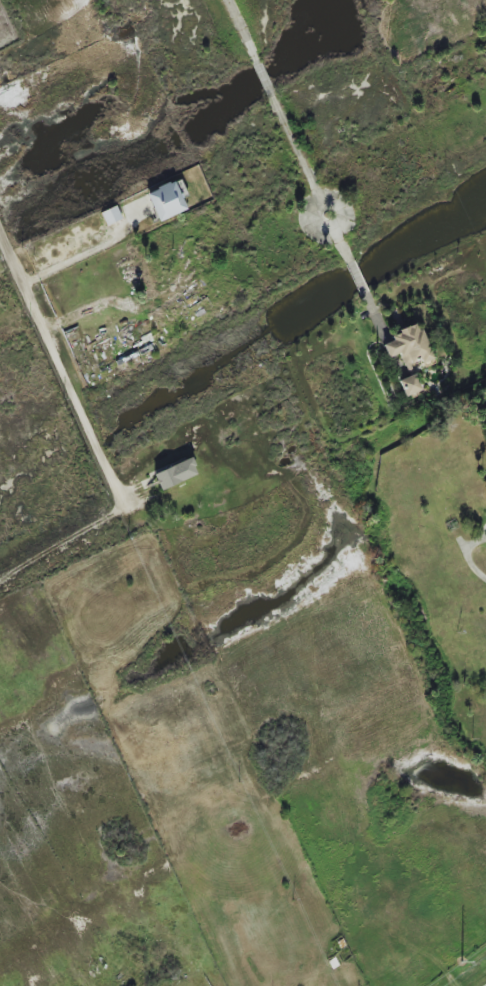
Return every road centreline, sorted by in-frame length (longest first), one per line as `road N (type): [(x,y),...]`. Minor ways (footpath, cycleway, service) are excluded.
road 1 (residential): [(0,235),(104,466)]
road 2 (residential): [(228,0),(327,213)]

